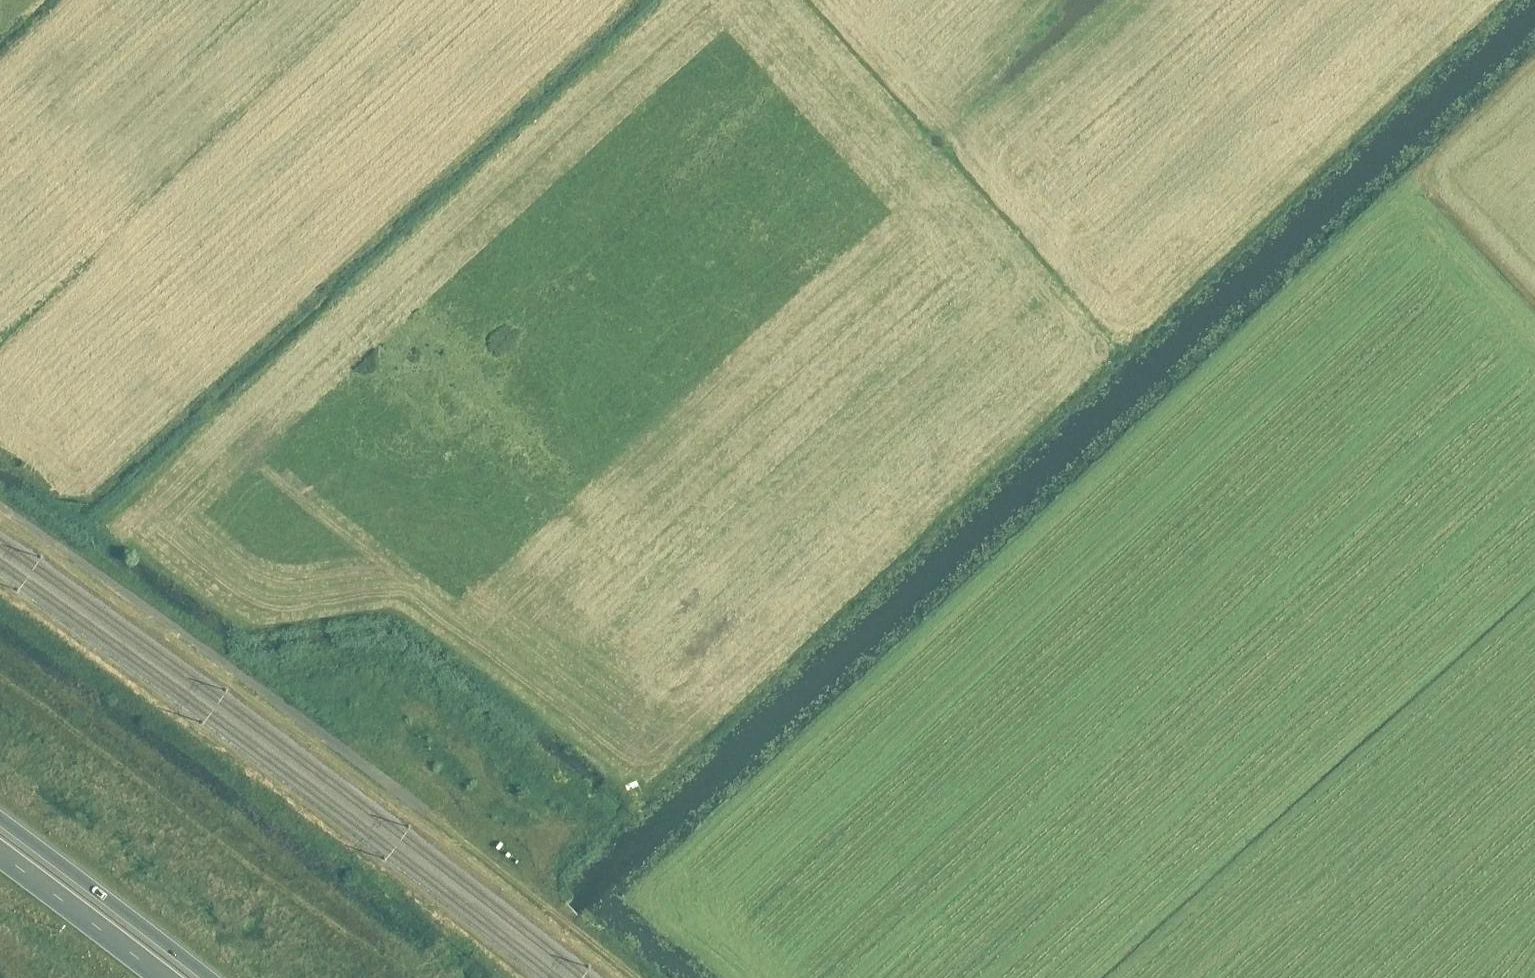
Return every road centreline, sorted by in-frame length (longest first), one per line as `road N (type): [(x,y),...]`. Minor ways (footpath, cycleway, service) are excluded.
road 1 (trunk): [(207,977),(0,821)]
road 2 (trunk): [(0,854),(163,977)]

